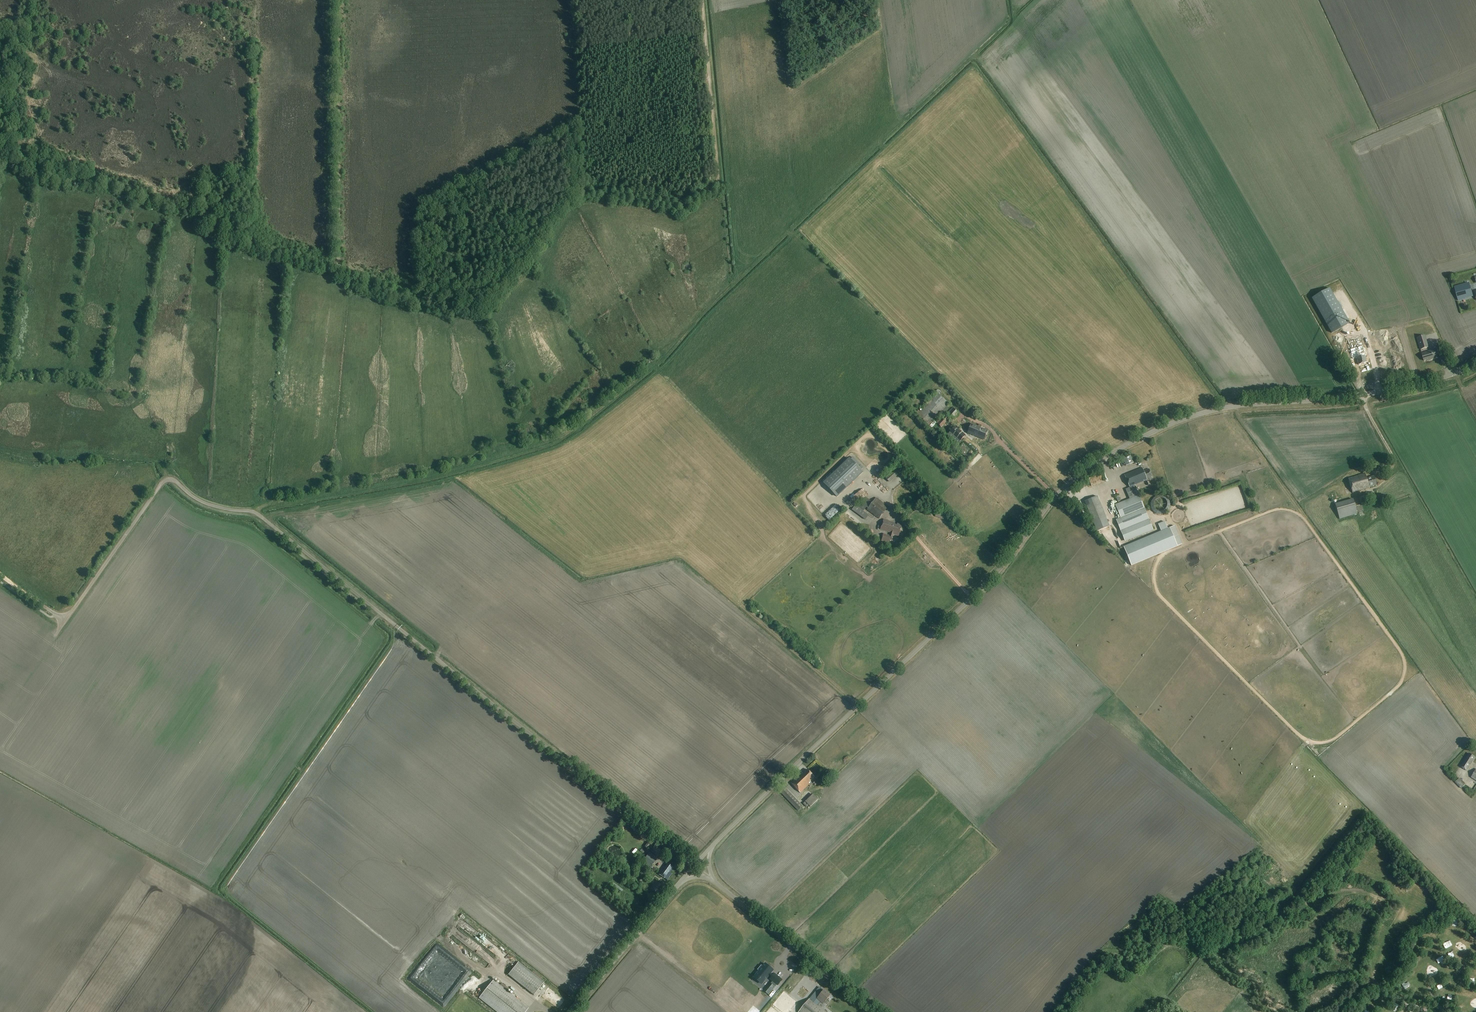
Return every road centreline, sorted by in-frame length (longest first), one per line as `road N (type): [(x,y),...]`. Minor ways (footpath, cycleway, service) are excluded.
road 1 (tertiary): [(709,849),(992,578),(1085,469),(1213,409),(1363,395),(1475,362)]
road 2 (unclassified): [(694,865),(260,516),(200,501),(174,480),(162,483),(65,620)]
road 3 (track): [(702,0),(713,183),(676,200),(579,192),(550,215),(497,288),(472,299),(397,296),(343,276),(338,267)]
road 4 (track): [(1232,406),(974,55)]
road 5 (track): [(337,0),(338,267)]
road 6 (unclassified): [(877,1011),(714,882)]
road 7 (tertiary): [(571,1011),(683,879)]
road 8 (track): [(1056,495),(948,398),(934,374)]
road 9 (track): [(1232,406),(1298,497),(1341,485)]
road 10 (track): [(857,706),(743,607)]

